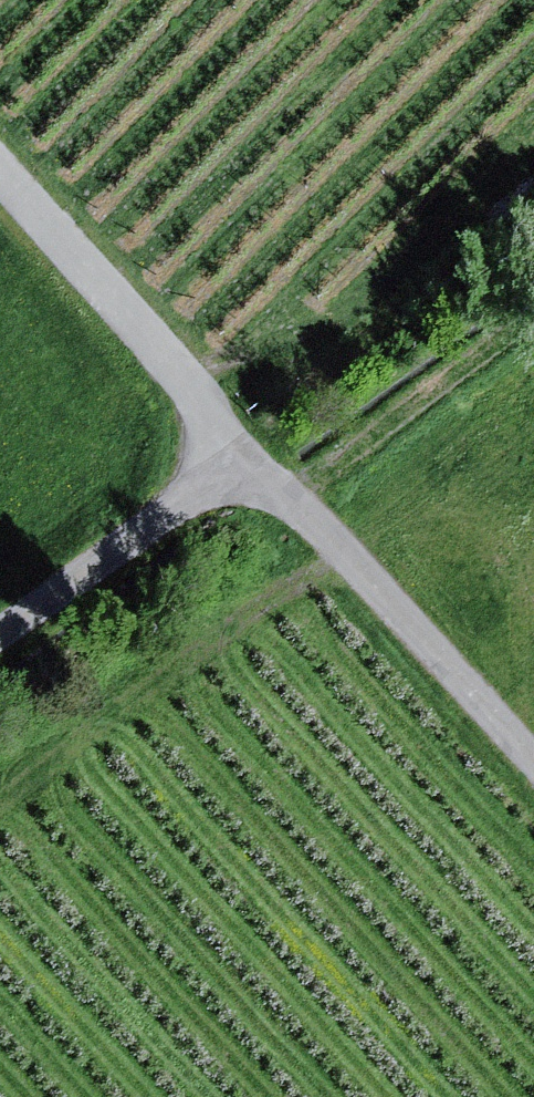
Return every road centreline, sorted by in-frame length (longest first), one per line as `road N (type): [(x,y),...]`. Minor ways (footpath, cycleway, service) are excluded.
road 1 (unclassified): [(248,458),(533,762)]
road 2 (unclassified): [(0,174),(248,458)]
road 3 (unclassified): [(0,630),(248,458)]

